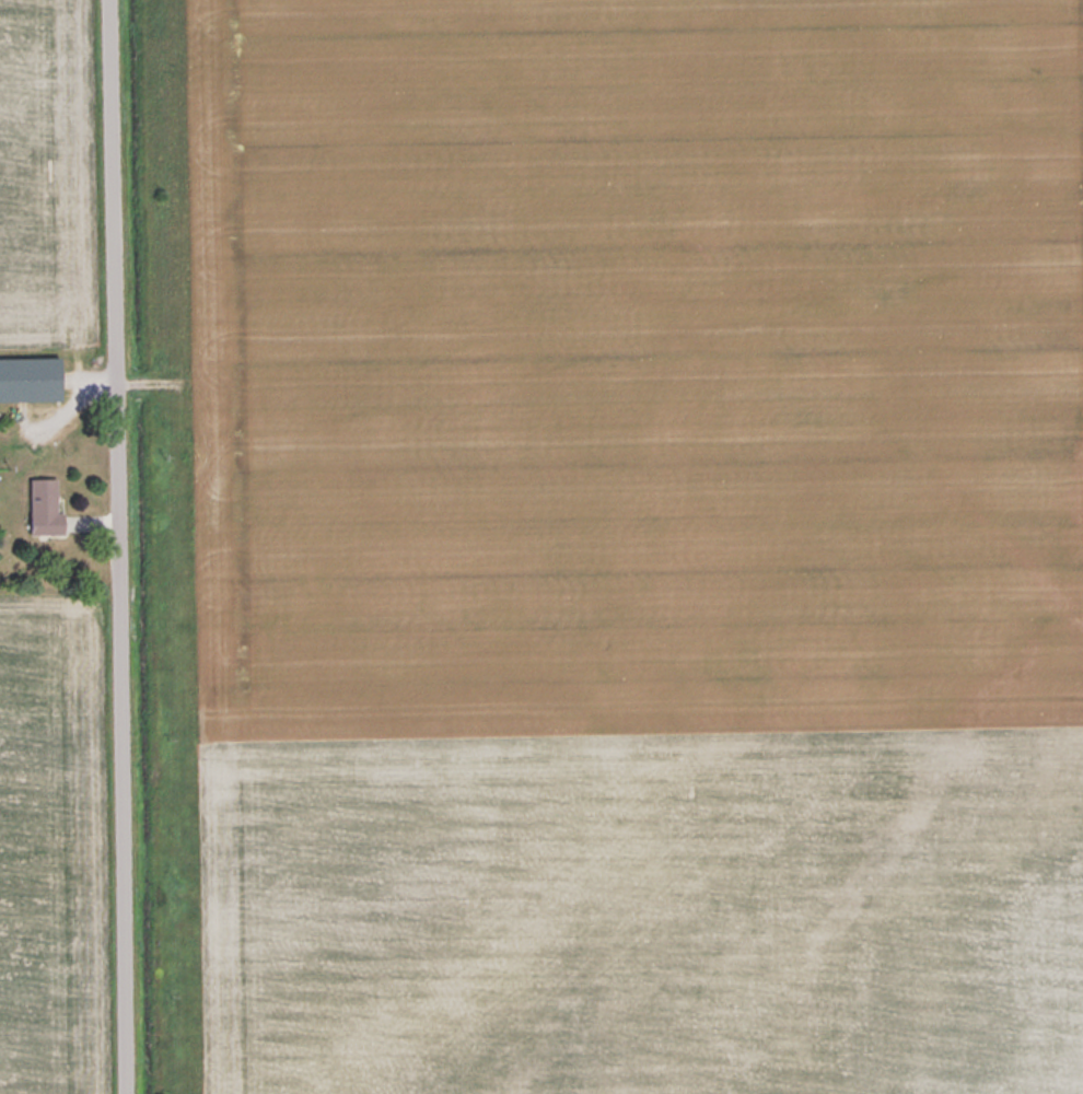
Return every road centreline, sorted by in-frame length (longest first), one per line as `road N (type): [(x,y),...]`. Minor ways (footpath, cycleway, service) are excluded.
road 1 (residential): [(135,1093),(114,0)]

